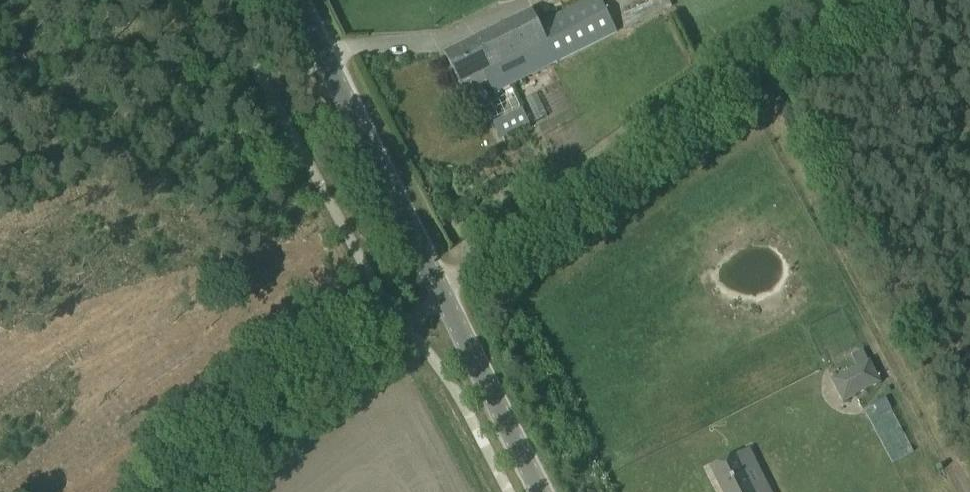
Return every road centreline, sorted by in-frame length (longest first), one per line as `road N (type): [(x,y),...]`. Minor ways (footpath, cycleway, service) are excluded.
road 1 (tertiary): [(540,491),(296,0)]
road 2 (track): [(402,326),(438,288),(604,164),(775,63)]
road 3 (track): [(173,491),(402,326)]
road 4 (track): [(775,63),(883,0)]

